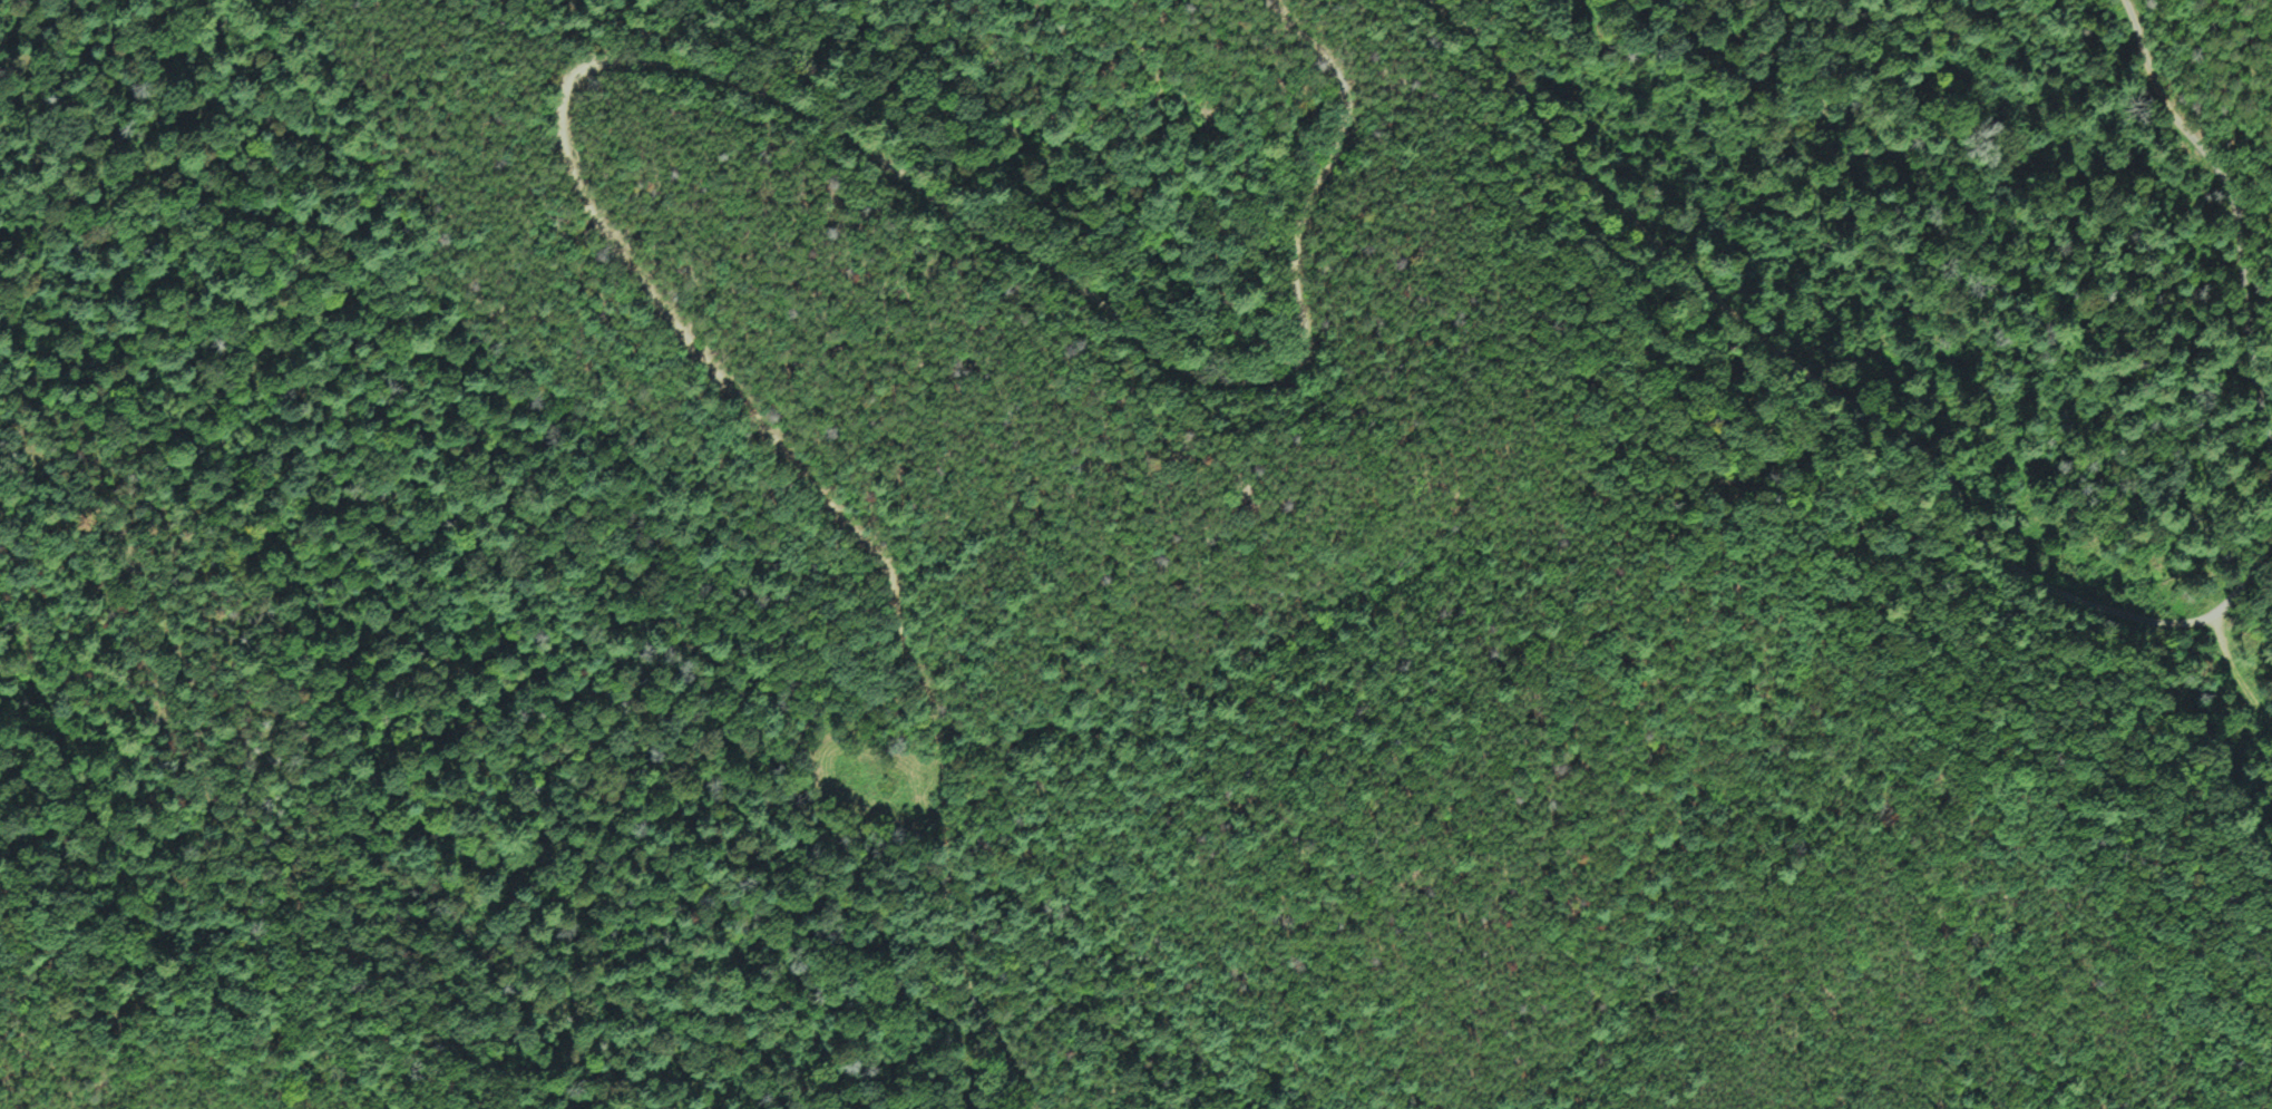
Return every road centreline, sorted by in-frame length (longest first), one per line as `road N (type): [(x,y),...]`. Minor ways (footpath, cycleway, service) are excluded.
road 1 (track): [(1024,1108),(948,898),(948,722),(858,545),(543,228),(548,125),(610,82),(719,89),(961,241),(1045,271),(1161,399),(1252,376),(1300,181),(1283,82),(1240,16),(1240,0)]
road 2 (track): [(1433,0),(1761,369),(1917,446),(2102,613),(2162,625),(2195,622),(2242,601),(2240,327),(2192,107),(2167,95),(2167,70),(2104,0)]

